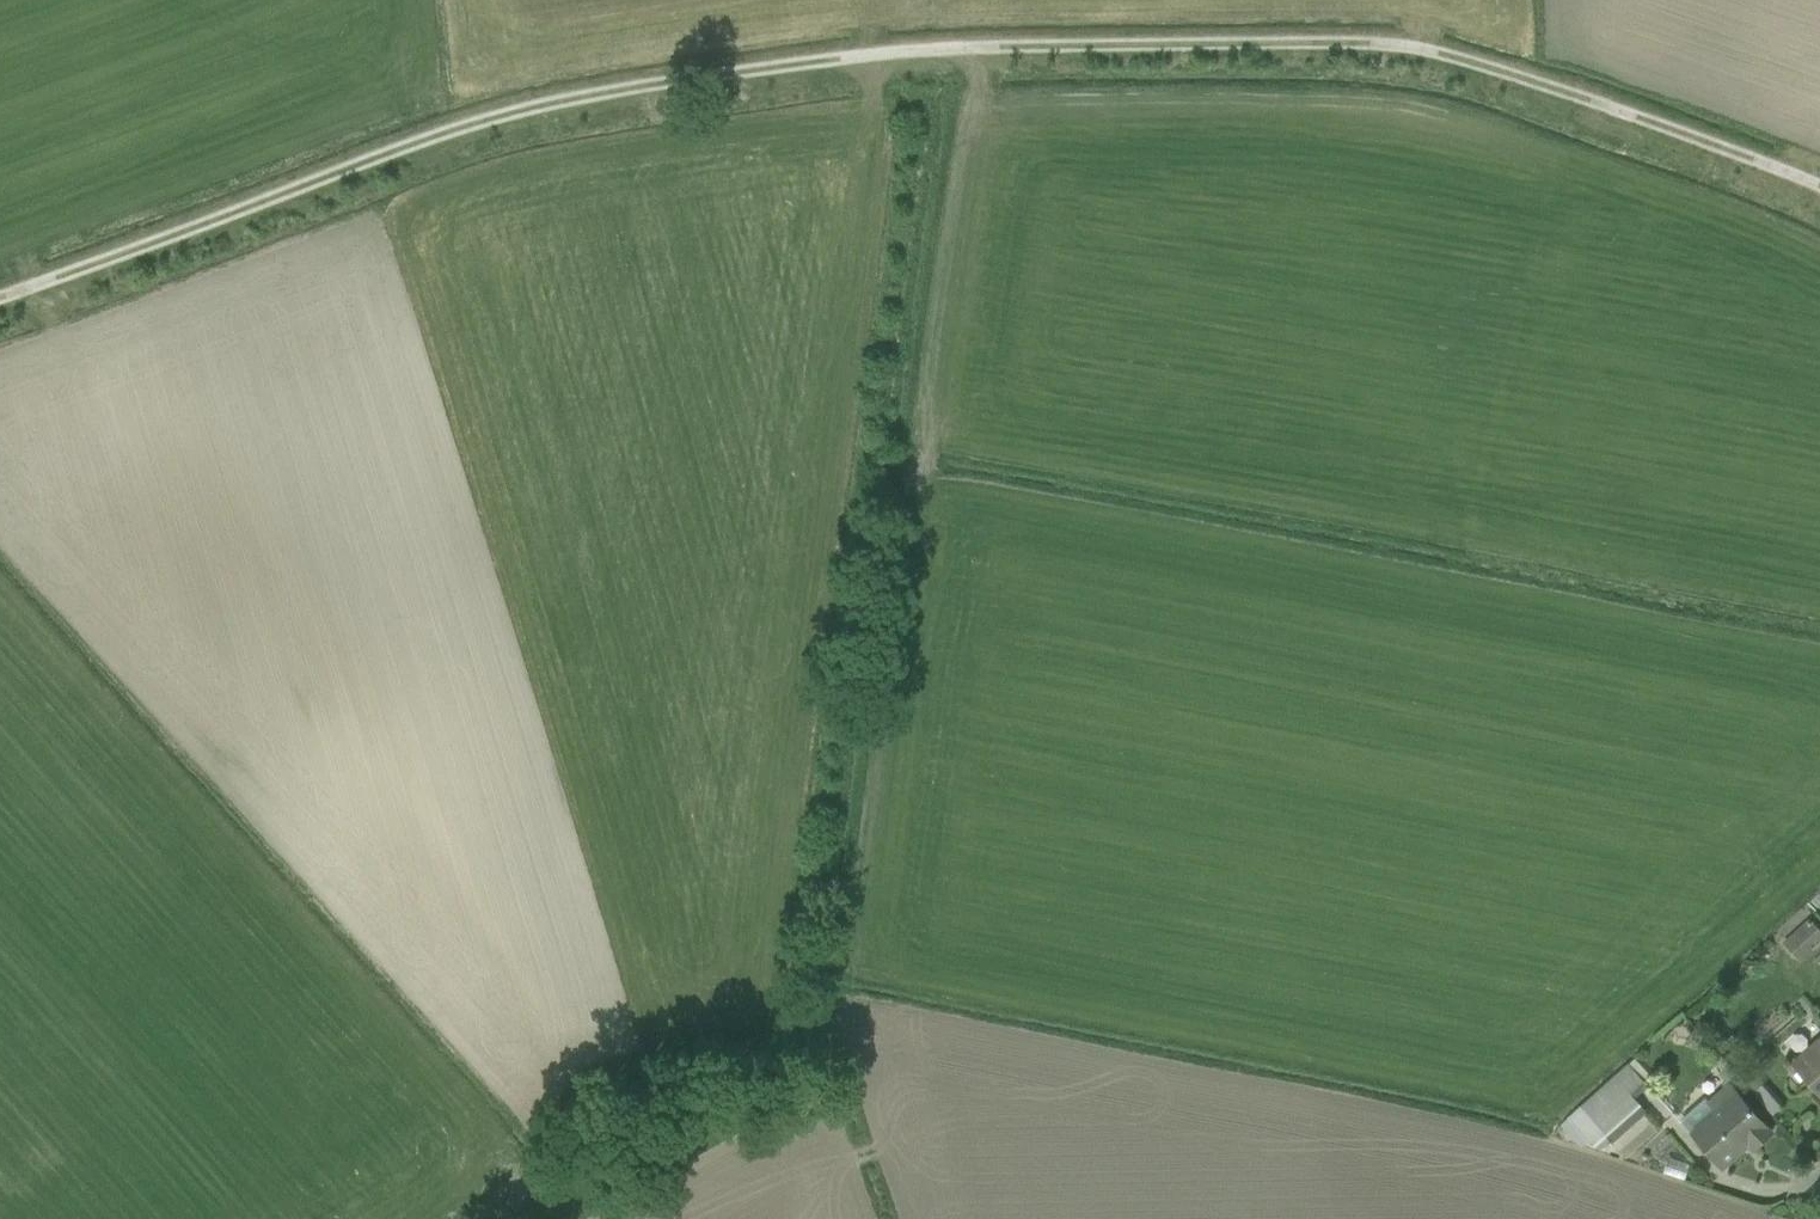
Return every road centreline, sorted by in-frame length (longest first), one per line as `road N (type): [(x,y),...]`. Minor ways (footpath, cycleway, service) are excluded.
road 1 (track): [(0,300),(420,139),(595,93),(906,50),(1364,44),(1445,54),(1819,186)]

